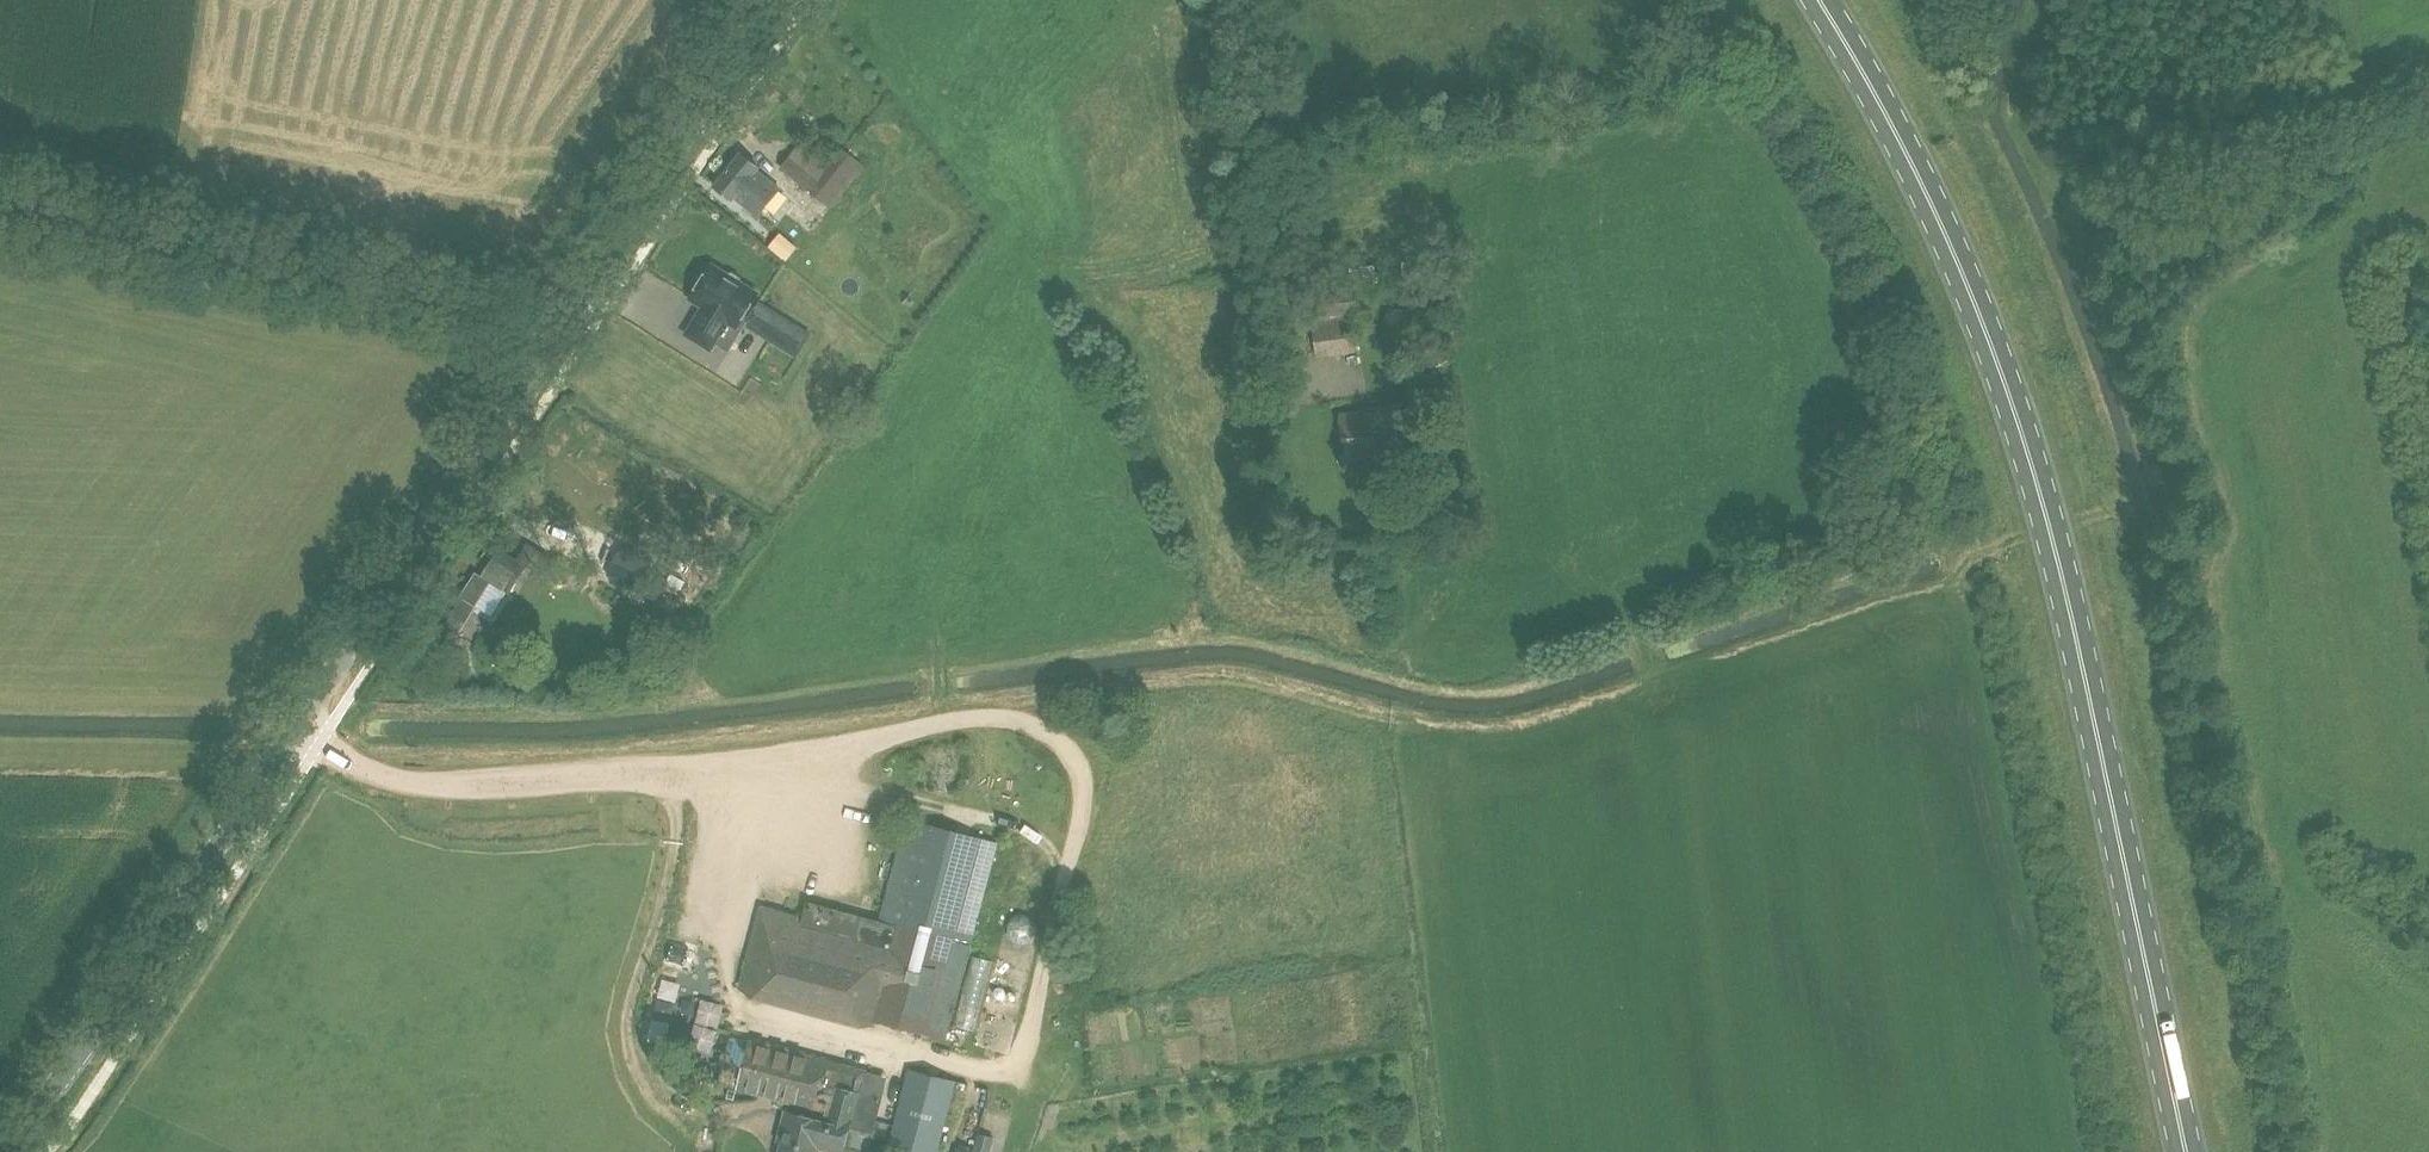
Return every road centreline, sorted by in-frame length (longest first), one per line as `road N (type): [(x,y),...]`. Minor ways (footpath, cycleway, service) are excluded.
road 1 (tertiary): [(0,1151),(83,1048),(776,0)]
road 2 (primary): [(1817,0),(1902,121),(2018,390),(2102,718),(2192,1151)]

